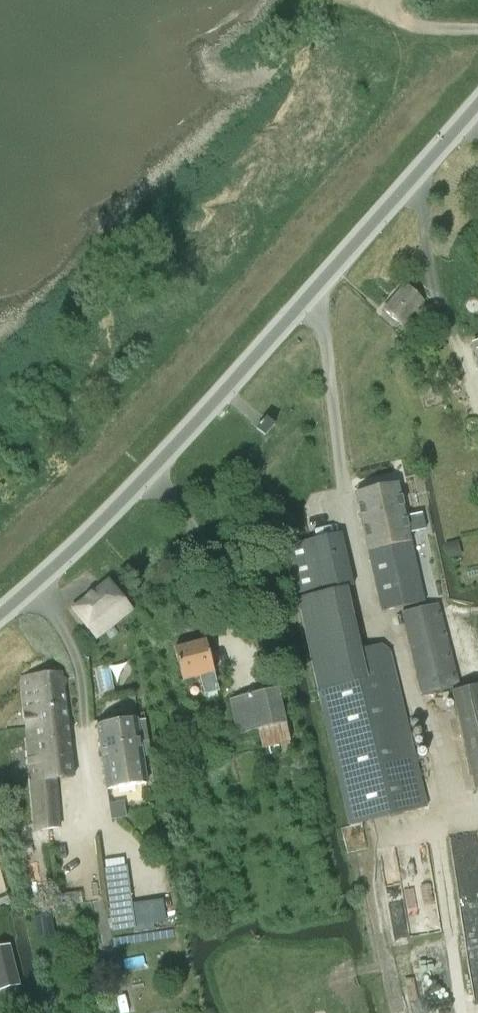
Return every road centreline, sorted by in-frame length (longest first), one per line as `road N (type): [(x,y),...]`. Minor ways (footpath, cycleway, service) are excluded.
road 1 (tertiary): [(0,620),(218,401),(477,108)]
road 2 (track): [(357,0),(416,26),(477,33)]

